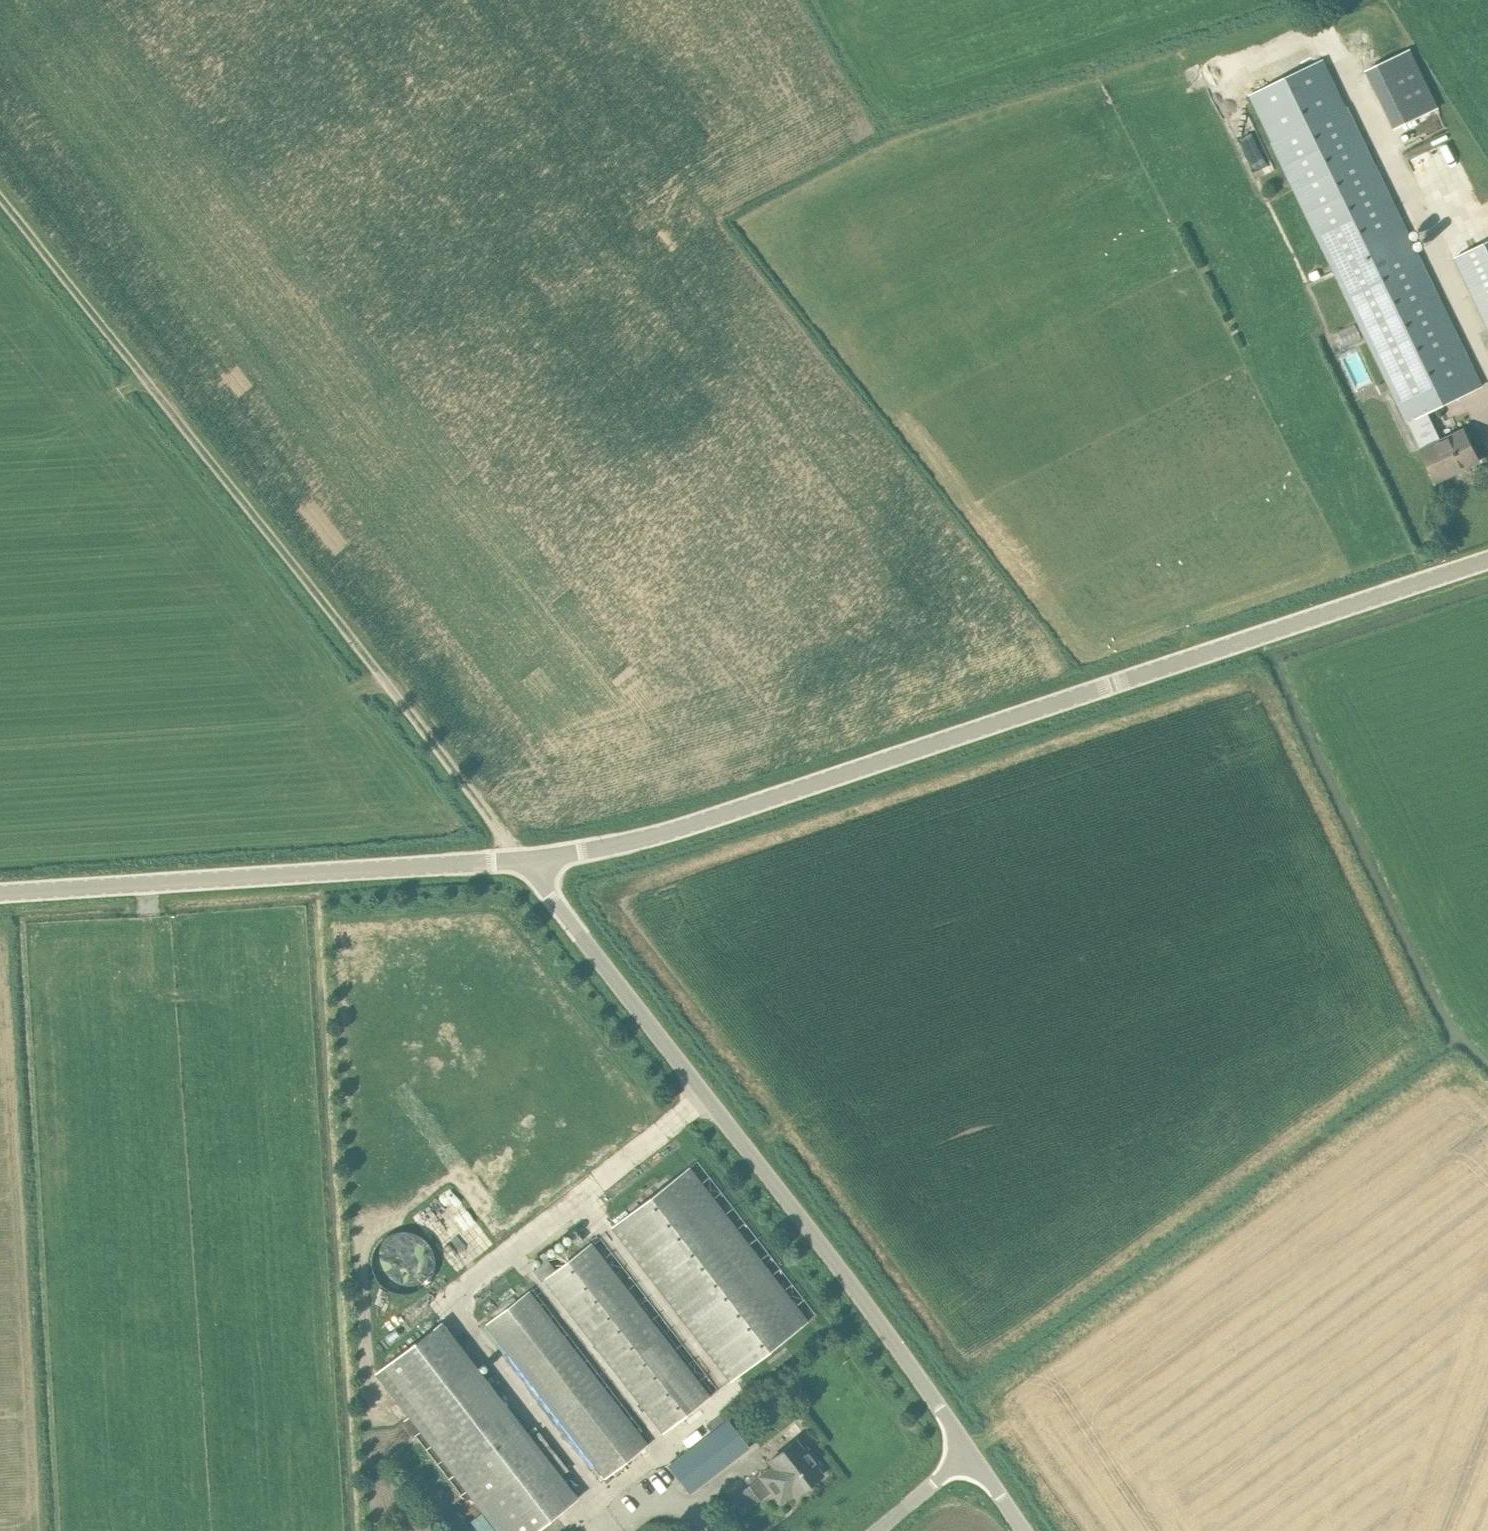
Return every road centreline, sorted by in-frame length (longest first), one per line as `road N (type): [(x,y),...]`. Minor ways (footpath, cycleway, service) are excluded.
road 1 (unclassified): [(524,860),(662,833),(1487,559)]
road 2 (track): [(524,860),(0,199)]
road 3 (unclassified): [(970,1455),(903,1356),(524,860)]
road 4 (unclassified): [(0,895),(524,860)]

